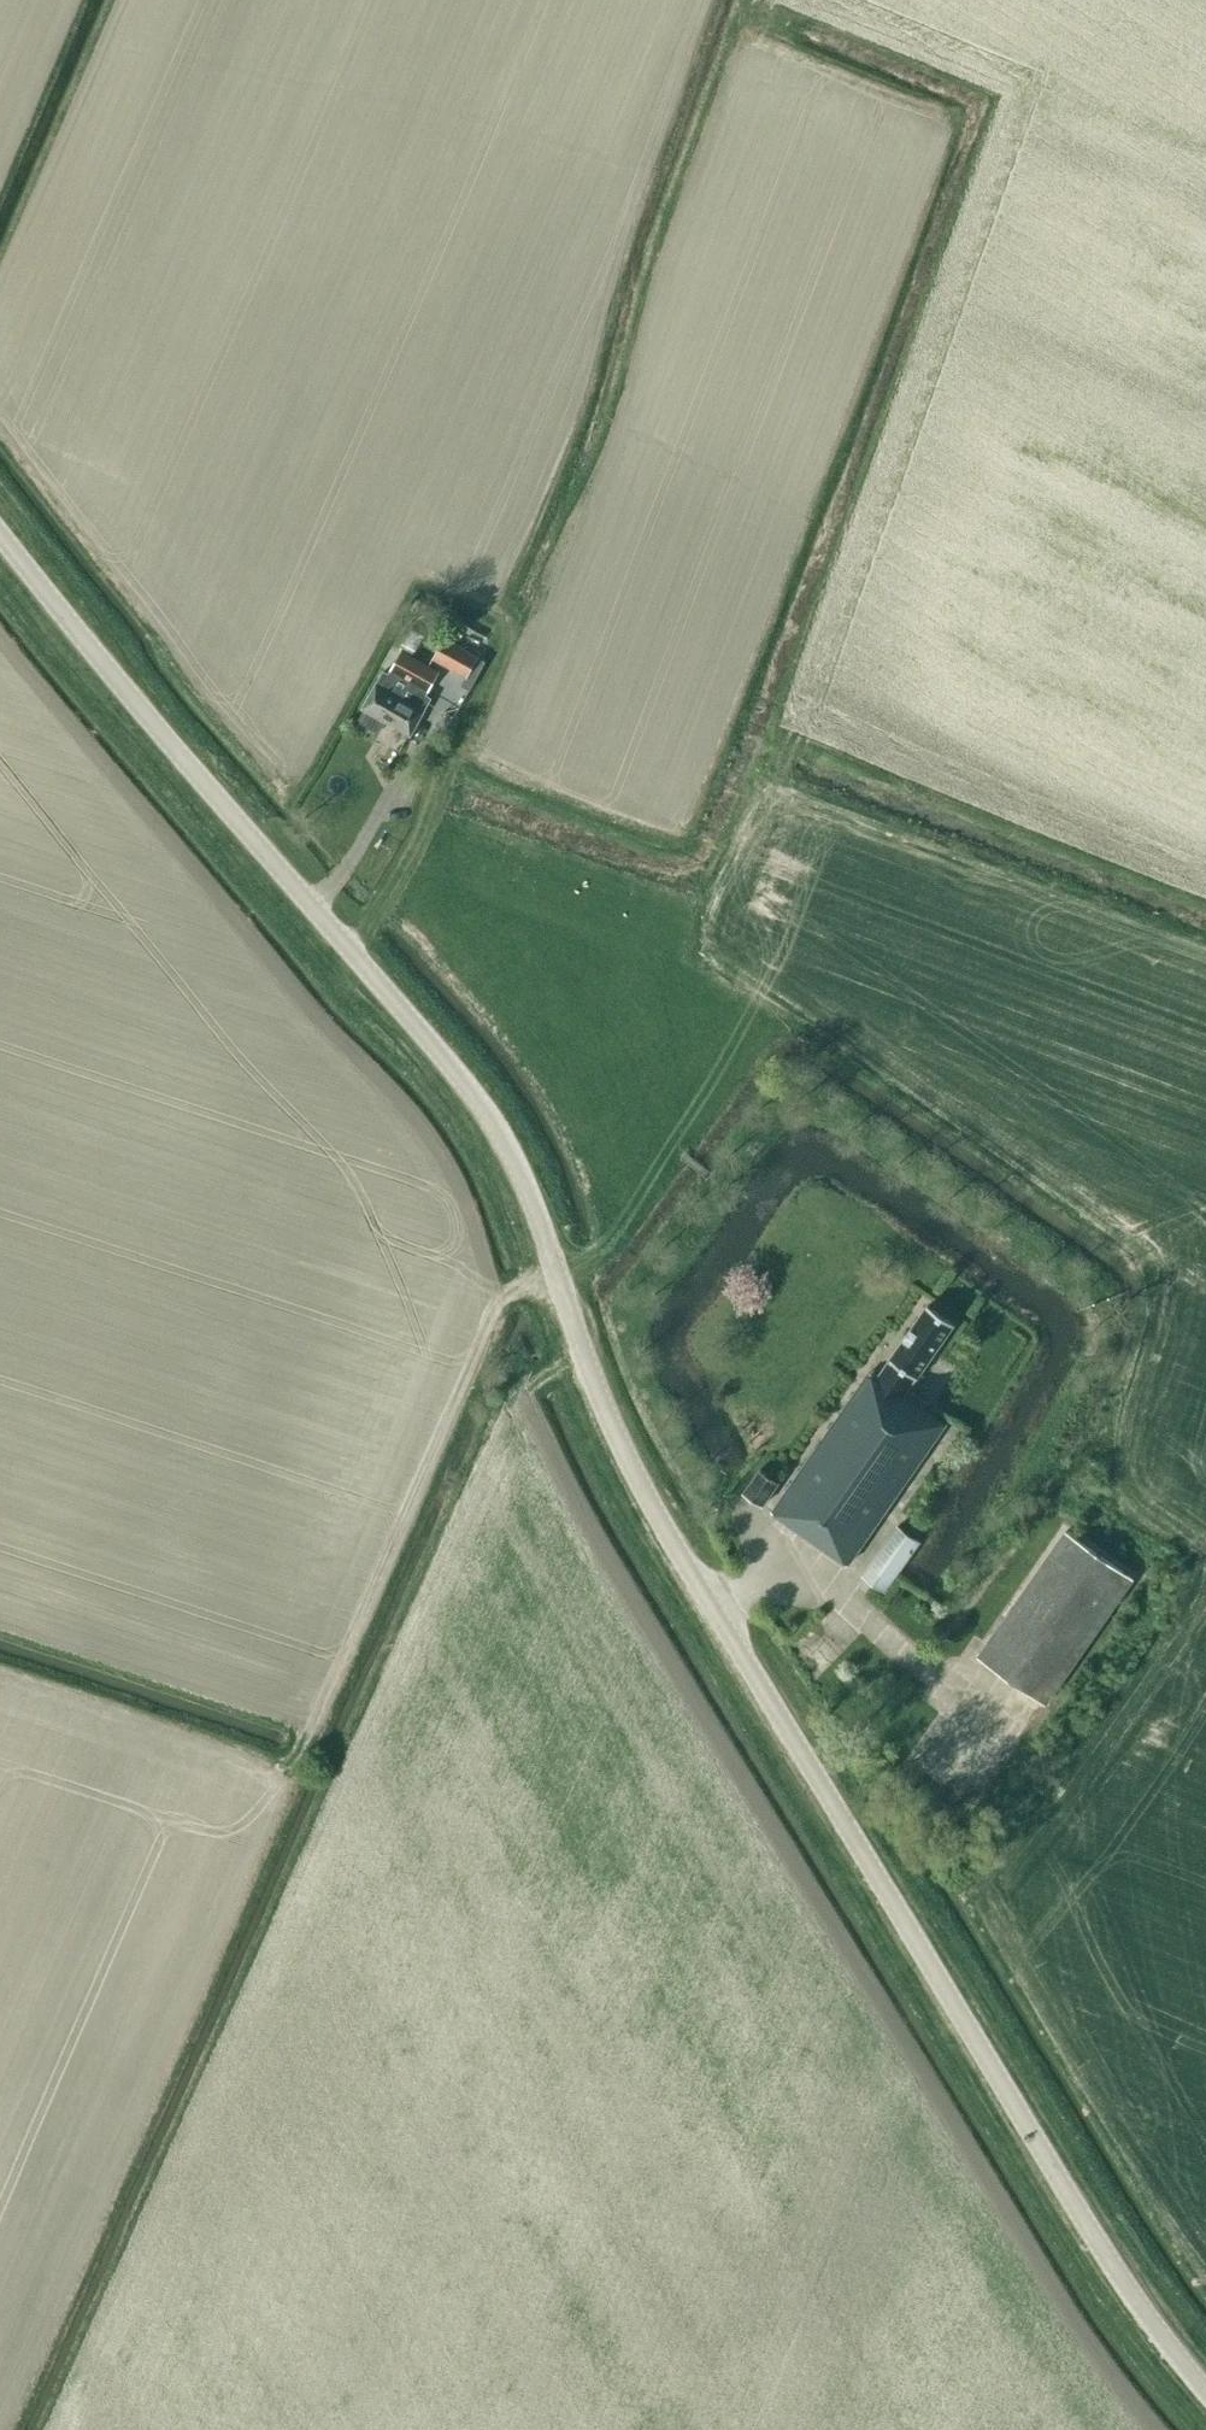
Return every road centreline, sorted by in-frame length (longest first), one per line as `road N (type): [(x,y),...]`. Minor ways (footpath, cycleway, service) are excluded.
road 1 (tertiary): [(1205,2392),(1134,2296),(718,1618),(601,1400),(533,1200),(478,1096),(0,531)]

